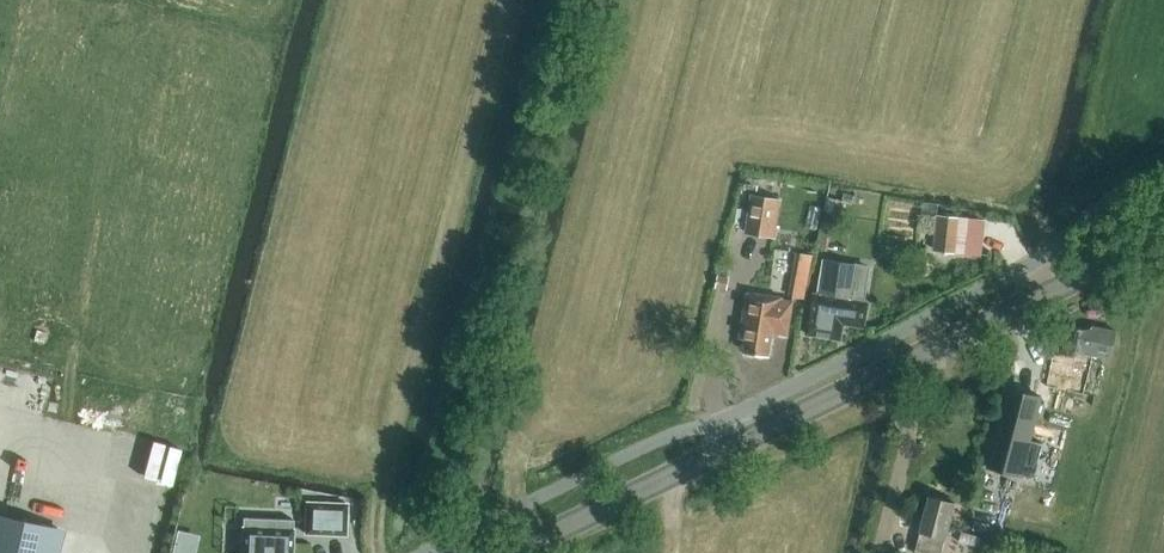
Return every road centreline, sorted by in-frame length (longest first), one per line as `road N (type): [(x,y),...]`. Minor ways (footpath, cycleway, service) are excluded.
road 1 (tertiary): [(524,552),(1163,240)]

